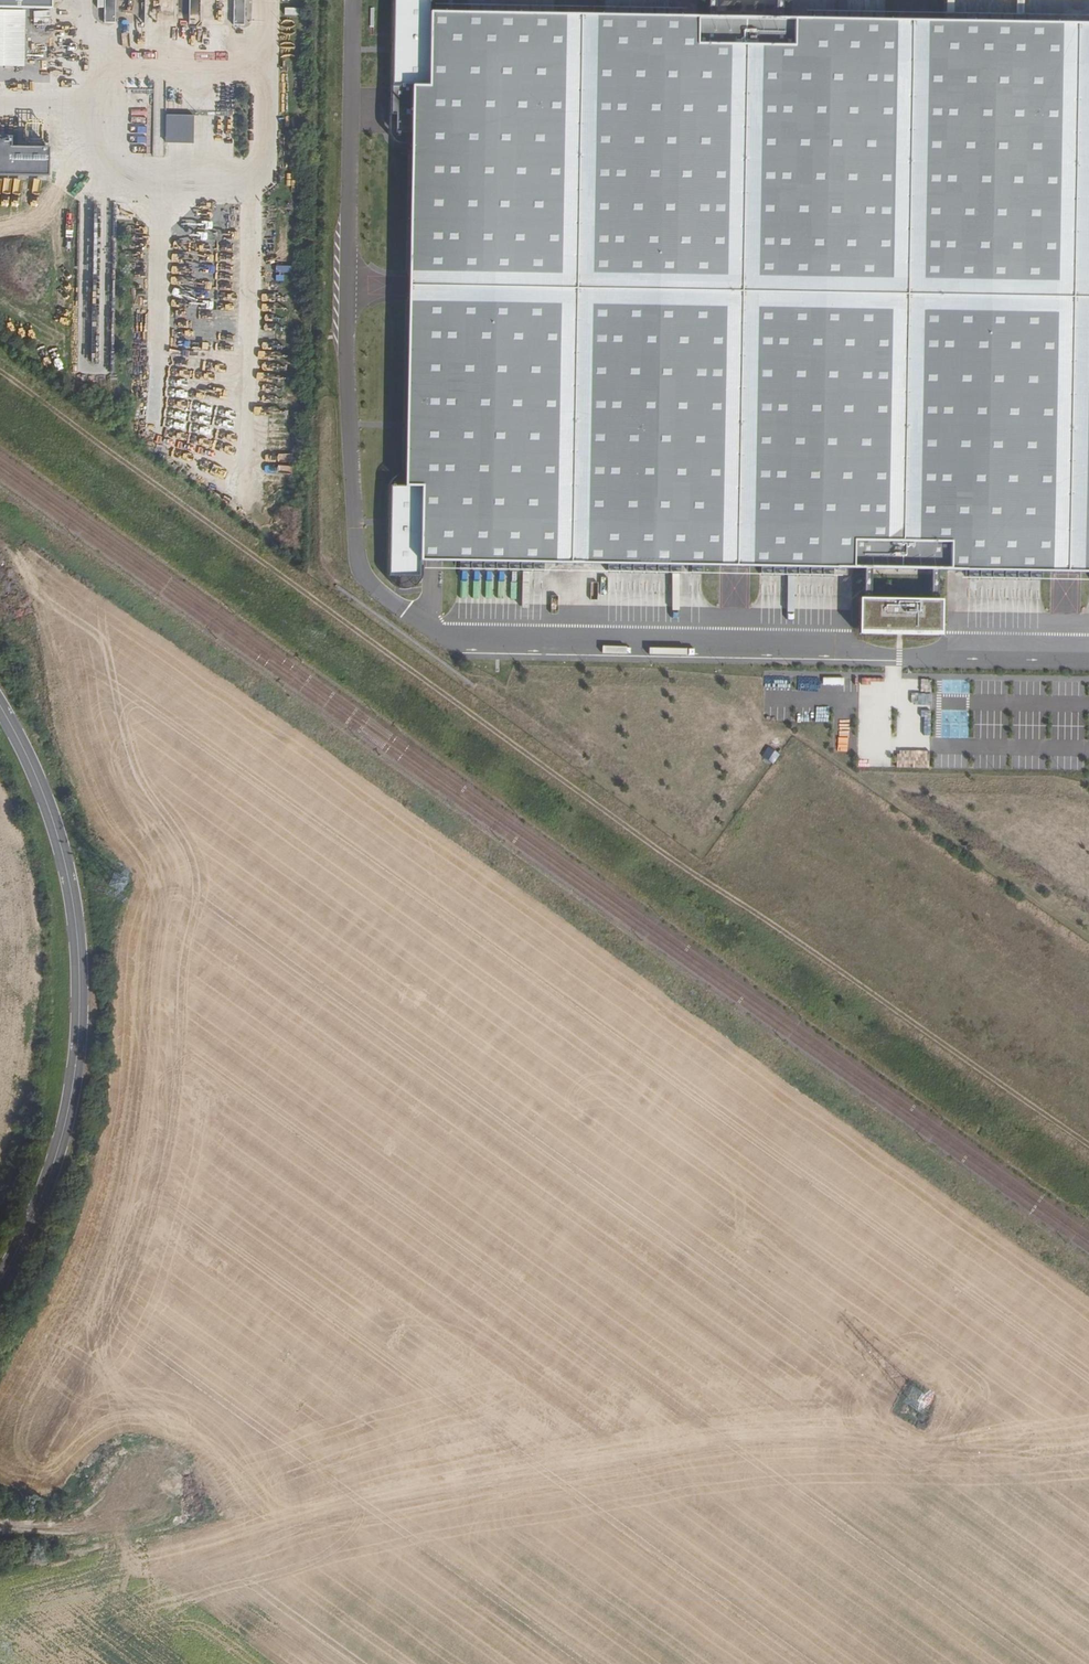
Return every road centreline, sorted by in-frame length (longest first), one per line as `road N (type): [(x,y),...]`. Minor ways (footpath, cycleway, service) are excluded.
road 1 (unclassified): [(0,708),(52,815),(80,976),(80,1035),(58,1152),(0,1289)]

